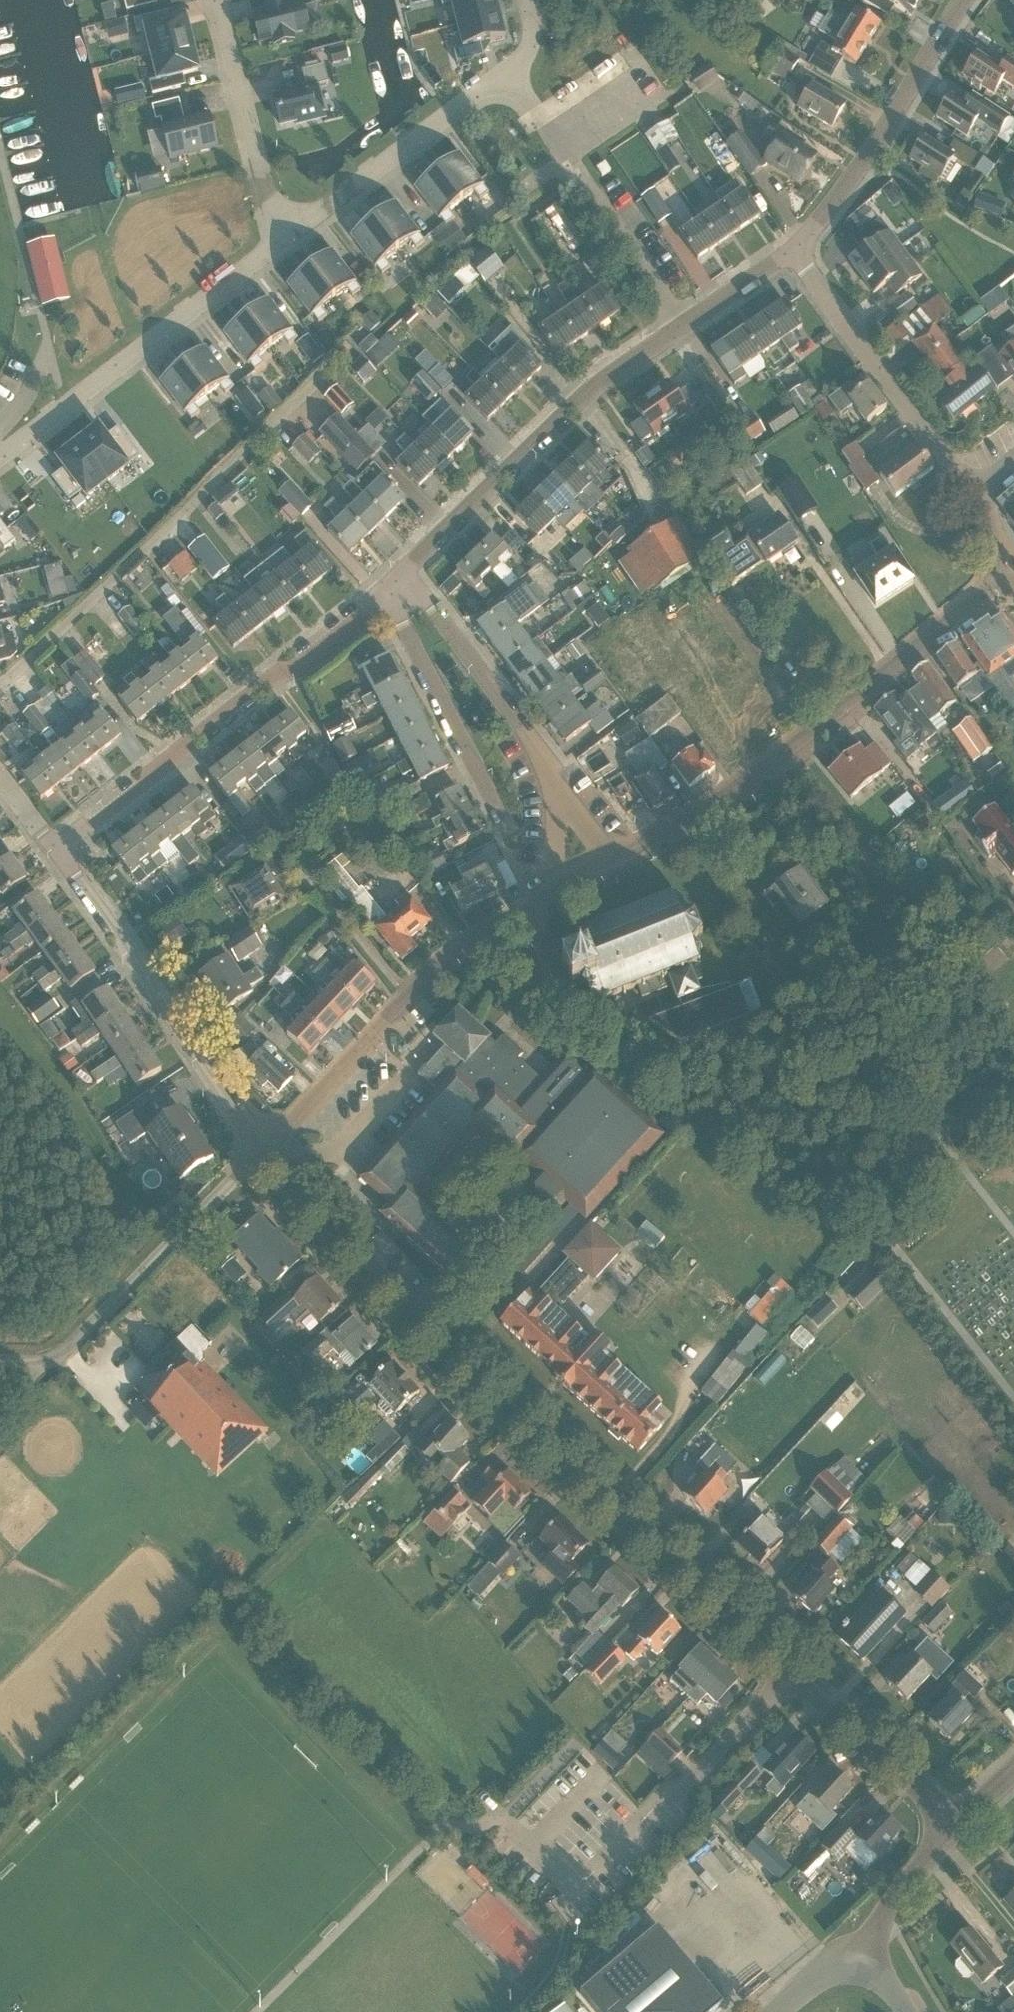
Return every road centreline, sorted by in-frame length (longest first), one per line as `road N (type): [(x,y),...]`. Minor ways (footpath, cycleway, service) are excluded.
road 1 (unclassified): [(951,1823),(541,1453),(261,1153)]
road 2 (residential): [(610,864),(773,767),(990,586)]
road 3 (unclassified): [(55,850),(262,680),(302,668),(387,588)]
road 4 (residential): [(261,1153),(426,983),(546,901)]
road 5 (unclassified): [(408,570),(592,383),(683,325)]
road 6 (unclassified): [(261,1153),(55,850)]
road 7 (residential): [(0,461),(286,240)]
road 8 (unclassified): [(0,1358),(56,1364),(261,1153)]
road 9 (residential): [(974,496),(794,250)]
road 10 (unclassified): [(794,250),(870,157),(963,0)]
road 11 (residential): [(510,88),(537,98),(683,325)]
road 12 (residential): [(286,240),(473,96),(510,88)]
road 13 (residential): [(511,832),(387,588)]
road 14 (residential): [(556,786),(408,570)]
road 15 (residential): [(286,240),(266,205),(216,0)]
road 16 (tertiary): [(862,1971),(886,1912),(951,1823)]
road 17 (unclassified): [(683,325),(794,250)]

